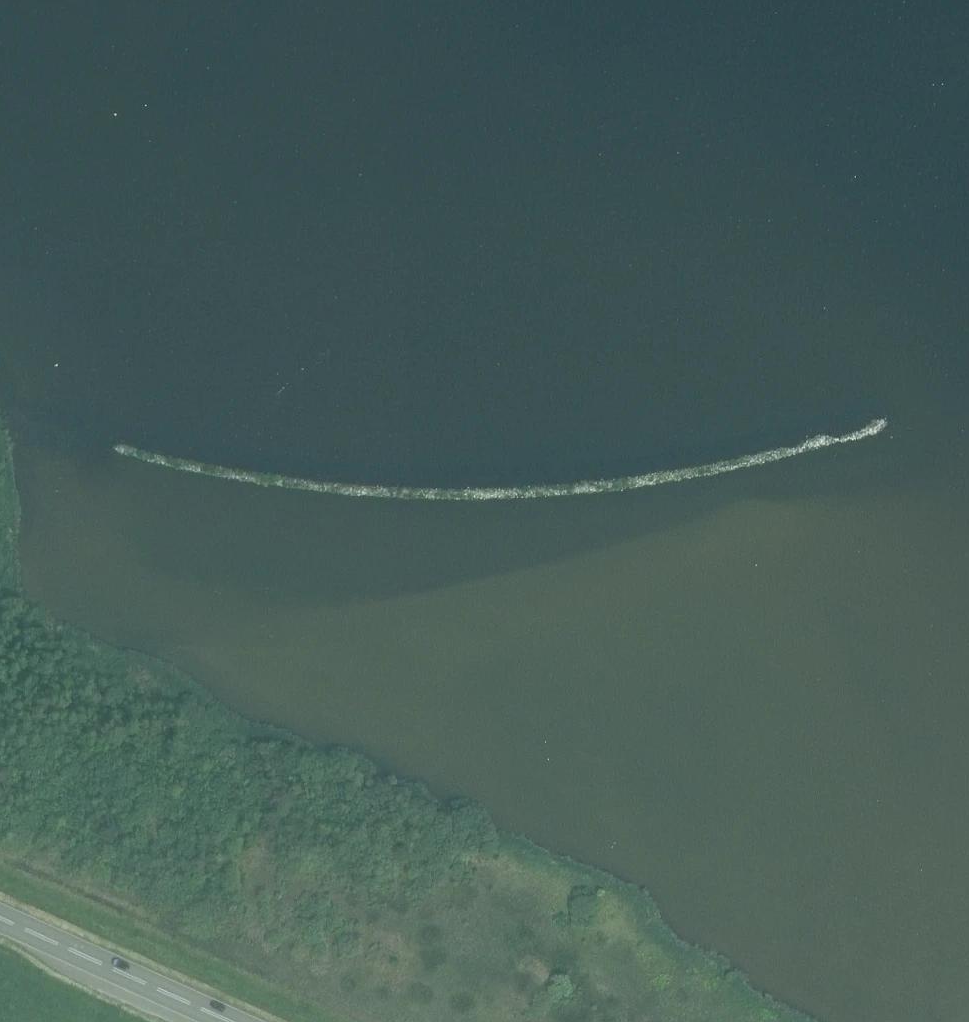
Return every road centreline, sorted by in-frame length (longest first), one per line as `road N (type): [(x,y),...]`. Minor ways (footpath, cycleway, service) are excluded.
road 1 (trunk): [(230,1021),(0,919)]

